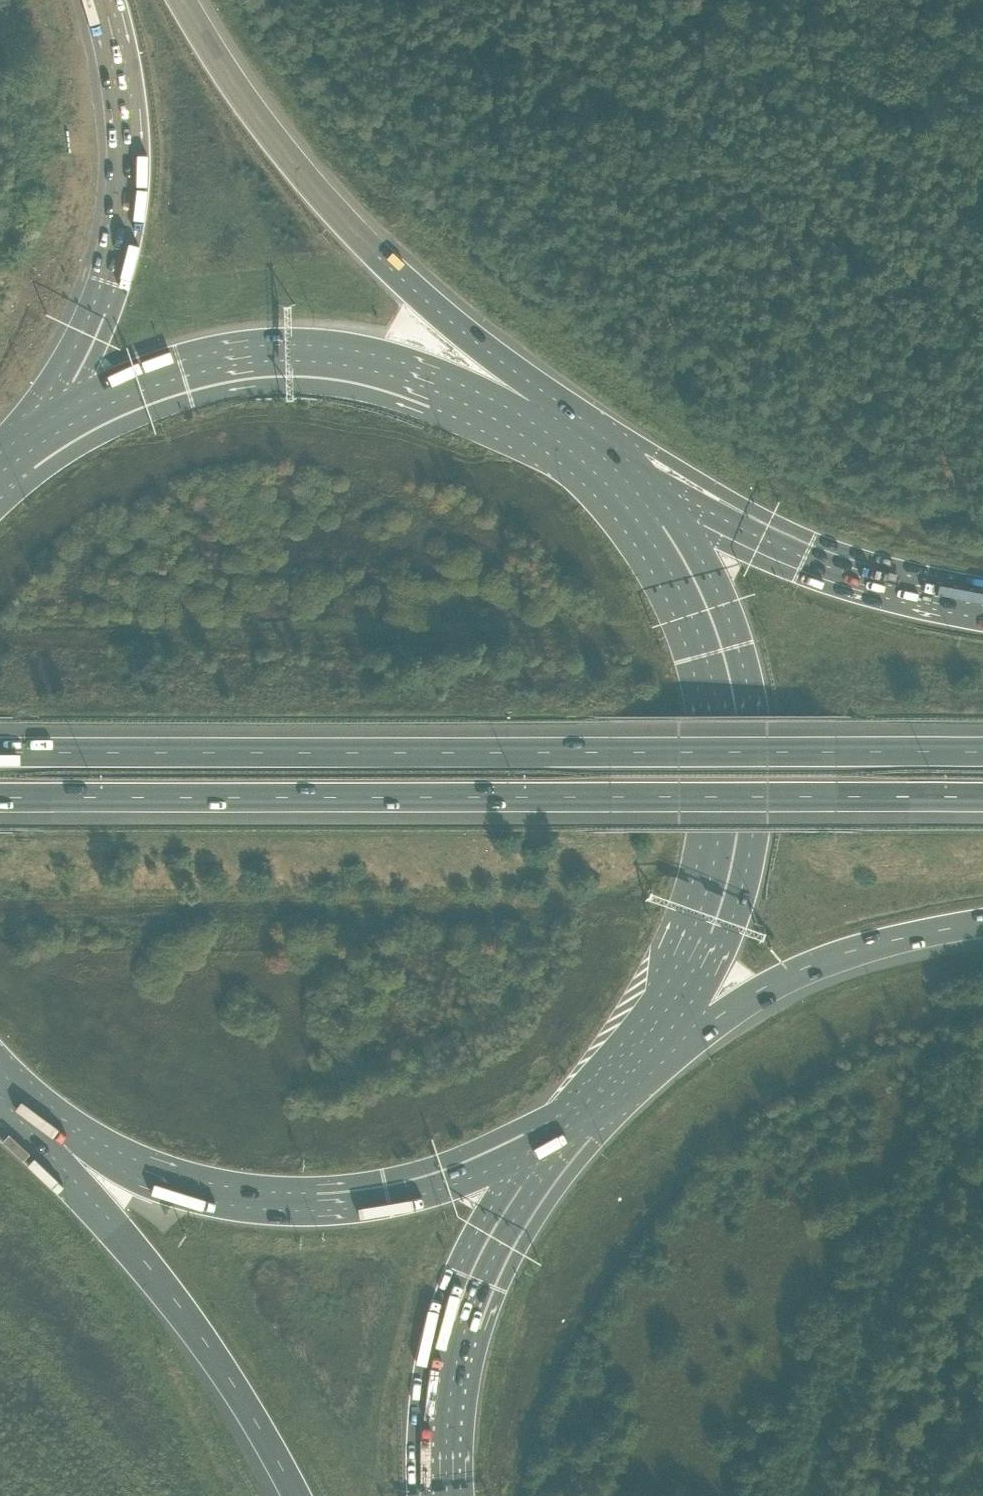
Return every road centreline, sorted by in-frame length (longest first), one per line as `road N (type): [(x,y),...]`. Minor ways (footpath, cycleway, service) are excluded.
road 1 (motorway): [(982,753),(0,751)]
road 2 (motorway): [(0,799),(982,797)]
road 3 (trunk): [(629,1062),(685,984),(721,902),(741,781),(736,712),(710,615),(663,527),(611,488)]
road 4 (trunk): [(6,1103),(174,1182),(303,1202),(443,1179),(592,1110)]
road 5 (trunk): [(569,449),(442,376),(353,350),(293,344),(219,351),(146,371),(65,409),(4,459)]
road 6 (primary): [(569,449),(535,386),(449,320),(321,197),(242,96),(181,0)]
road 7 (primary): [(103,0),(125,100),(124,219),(85,343),(4,459)]
road 8 (motorway): [(6,1103),(178,1305),(297,1495)]
road 9 (motorway): [(447,1495),(450,1391),(473,1302),(500,1241),(592,1110)]
road 10 (motorway): [(982,612),(832,575),(688,508),(611,488)]
road 11 (motorway): [(629,1062),(824,960),(982,922)]

